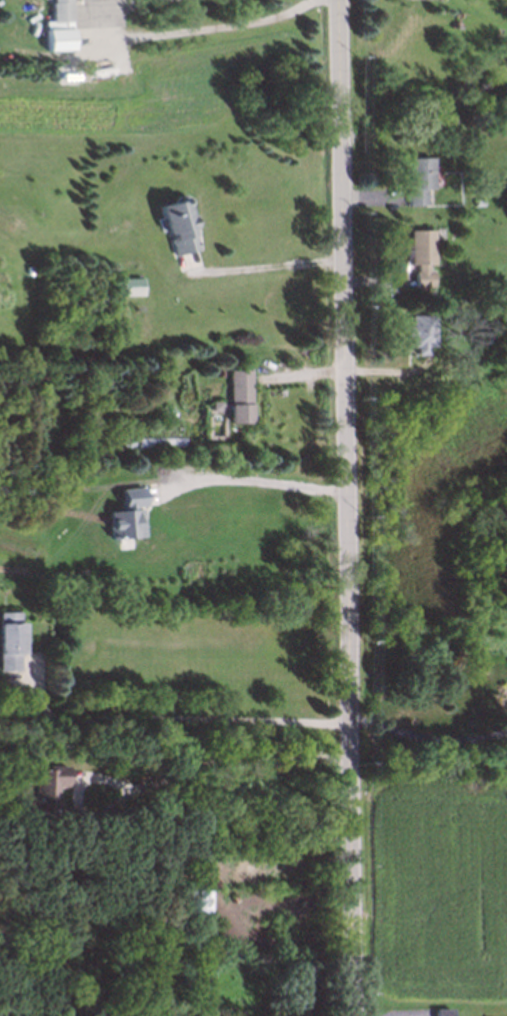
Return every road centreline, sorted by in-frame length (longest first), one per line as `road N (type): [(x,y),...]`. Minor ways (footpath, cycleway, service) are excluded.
road 1 (tertiary): [(334,0),(351,1015)]

